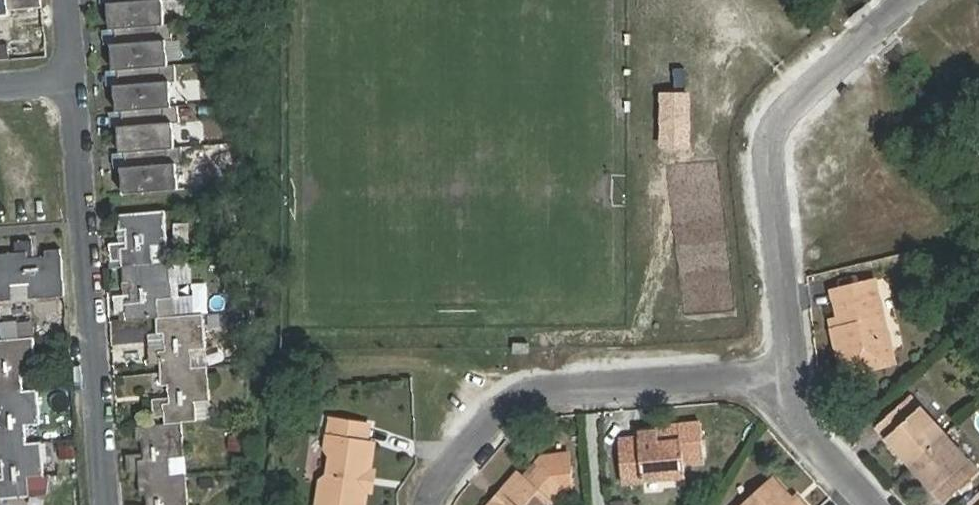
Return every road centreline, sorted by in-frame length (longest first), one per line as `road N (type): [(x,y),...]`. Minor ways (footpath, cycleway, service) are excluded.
road 1 (residential): [(71,80),(108,504)]
road 2 (residential): [(763,380),(791,346),(772,153),(784,111),(872,34)]
road 3 (residential): [(430,504),(433,489),(488,419),(548,385),(763,380)]
road 4 (residential): [(875,504),(763,380)]

